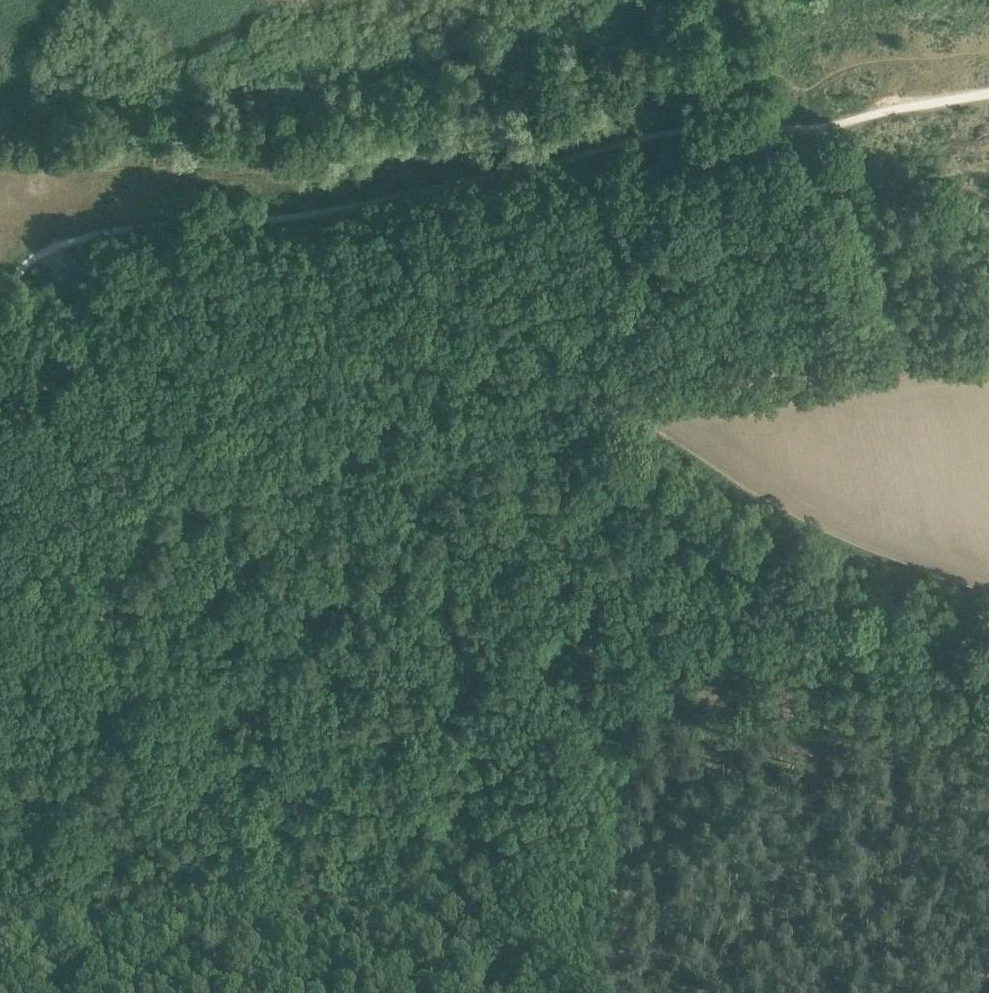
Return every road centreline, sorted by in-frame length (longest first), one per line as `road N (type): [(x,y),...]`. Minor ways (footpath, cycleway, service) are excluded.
road 1 (track): [(423,971),(396,838),(393,754),(404,718),(443,634),(614,423),(627,393),(671,444),(722,479),(988,615)]
road 2 (track): [(175,501),(294,465),(435,447),(559,402),(789,363),(988,350)]
road 3 (track): [(95,513),(116,618),(134,797),(151,850),(170,871),(213,890),(336,911),(423,971),(434,992)]
road 4 (track): [(646,691),(792,690),(988,705)]
road 5 (track): [(633,992),(646,691)]

